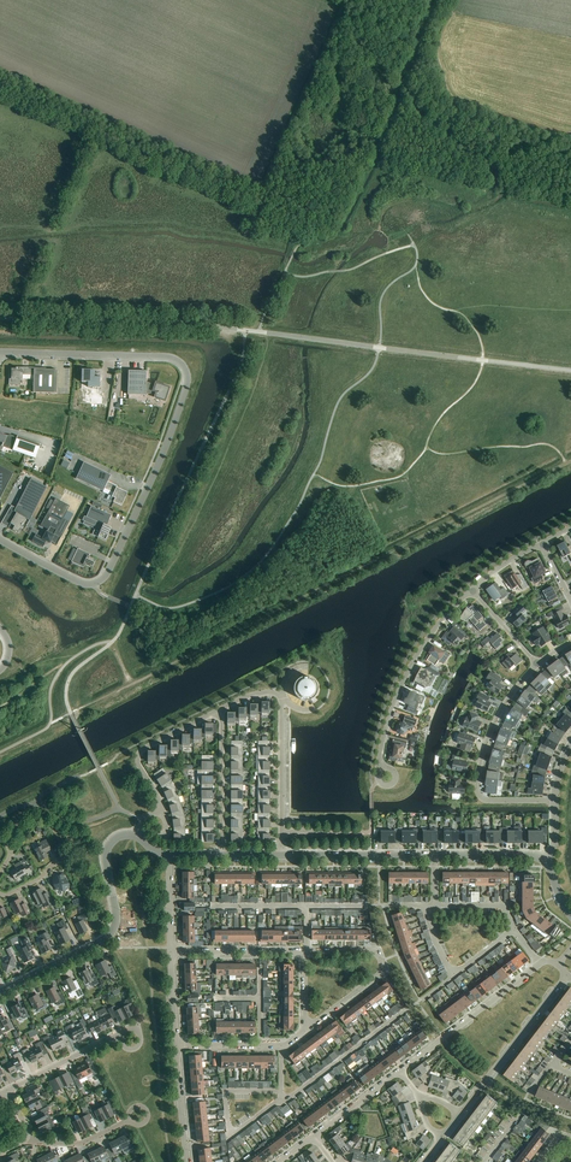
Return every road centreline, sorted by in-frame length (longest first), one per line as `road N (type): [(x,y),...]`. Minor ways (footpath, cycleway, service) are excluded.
road 1 (unclassified): [(0,318),(189,324),(570,371)]
road 2 (residential): [(0,539),(80,583),(102,581),(188,381),(173,358),(0,353)]
road 3 (track): [(570,462),(132,685)]
road 4 (tertiary): [(0,993),(111,935),(117,918),(107,850),(116,838),(136,836)]
road 5 (residential): [(555,802),(490,800),(477,785),(493,726),(537,664)]
road 6 (residential): [(379,767),(403,681),(439,624),(473,591)]
road 7 (residential): [(281,832),(282,701),(248,696),(220,712)]
road 8 (residential): [(303,952),(375,951),(385,971),(306,1030)]
road 9 (residential): [(540,962),(400,1071)]
road 10 (residential): [(566,976),(460,1115)]
road 11 (residential): [(281,1091),(227,1091),(230,1136),(285,1101)]
road 12 (residential): [(220,712),(139,755),(163,812)]
road 13 (tertiary): [(281,855),(434,856)]
road 14 (residential): [(285,1101),(405,1011)]
road 15 (residential): [(222,855),(220,712)]
road 16 (residential): [(173,951),(303,952)]
road 17 (residential): [(9,1091),(121,1037)]

